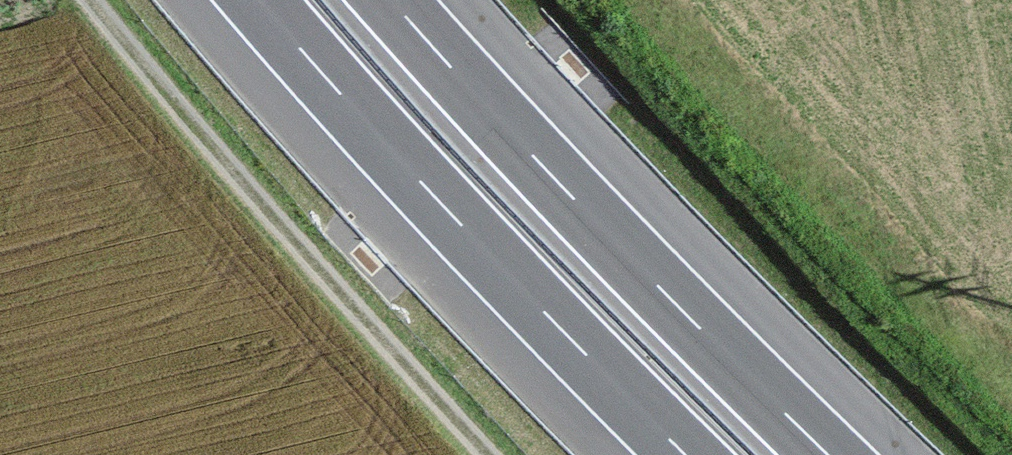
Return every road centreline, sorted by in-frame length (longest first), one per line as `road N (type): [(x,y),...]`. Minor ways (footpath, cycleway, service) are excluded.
road 1 (motorway): [(828,454),(391,0)]
road 2 (motorway): [(259,0),(462,226),(686,454)]
road 3 (track): [(91,0),(269,213),(489,454)]

